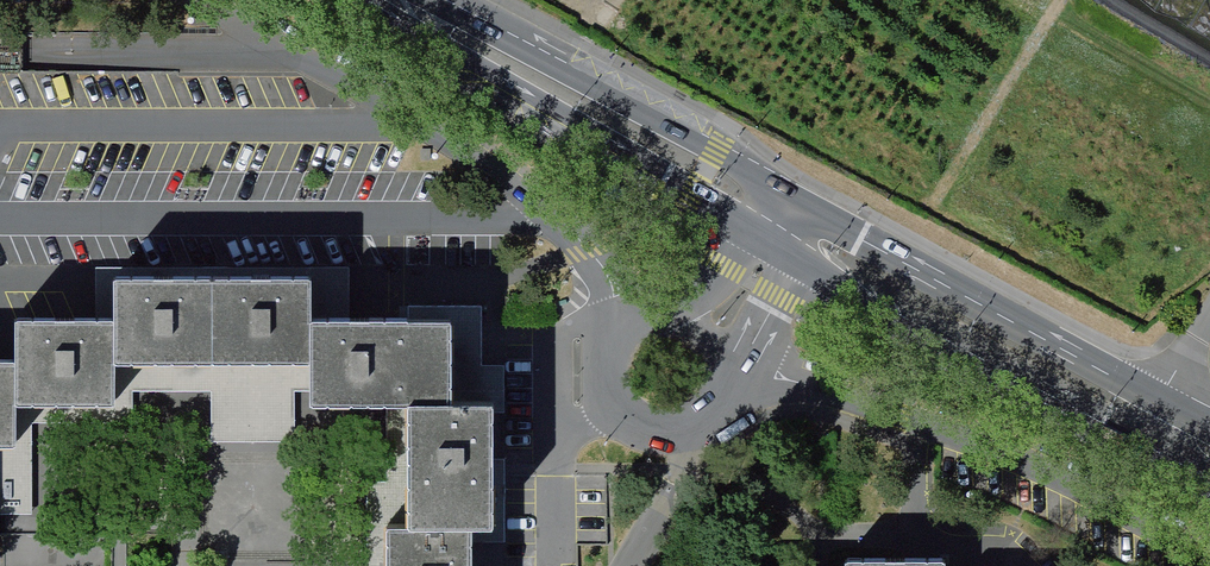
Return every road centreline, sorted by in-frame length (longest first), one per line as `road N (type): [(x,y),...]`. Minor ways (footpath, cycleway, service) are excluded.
road 1 (secondary): [(349,0),(384,30),(779,245)]
road 2 (secondary): [(779,245),(896,322),(1209,473)]
road 3 (secondary): [(1209,431),(799,207)]
road 4 (secondary): [(799,207),(430,0)]
road 5 (residential): [(695,321),(661,315),(633,326),(610,355),(609,394),(621,416),(646,434),(696,432),(719,412),(728,362)]
road 6 (residential): [(728,362),(753,345),(781,297),(779,245)]

